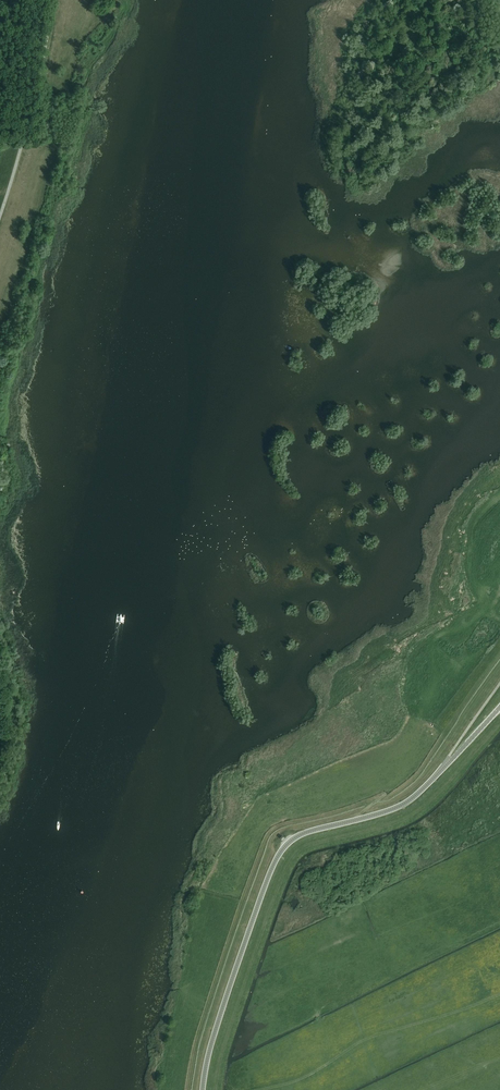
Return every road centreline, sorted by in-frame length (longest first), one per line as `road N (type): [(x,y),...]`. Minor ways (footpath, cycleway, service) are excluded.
road 1 (unclassified): [(203,1089),(234,975),(284,847),(303,833),(412,798),(499,708)]

